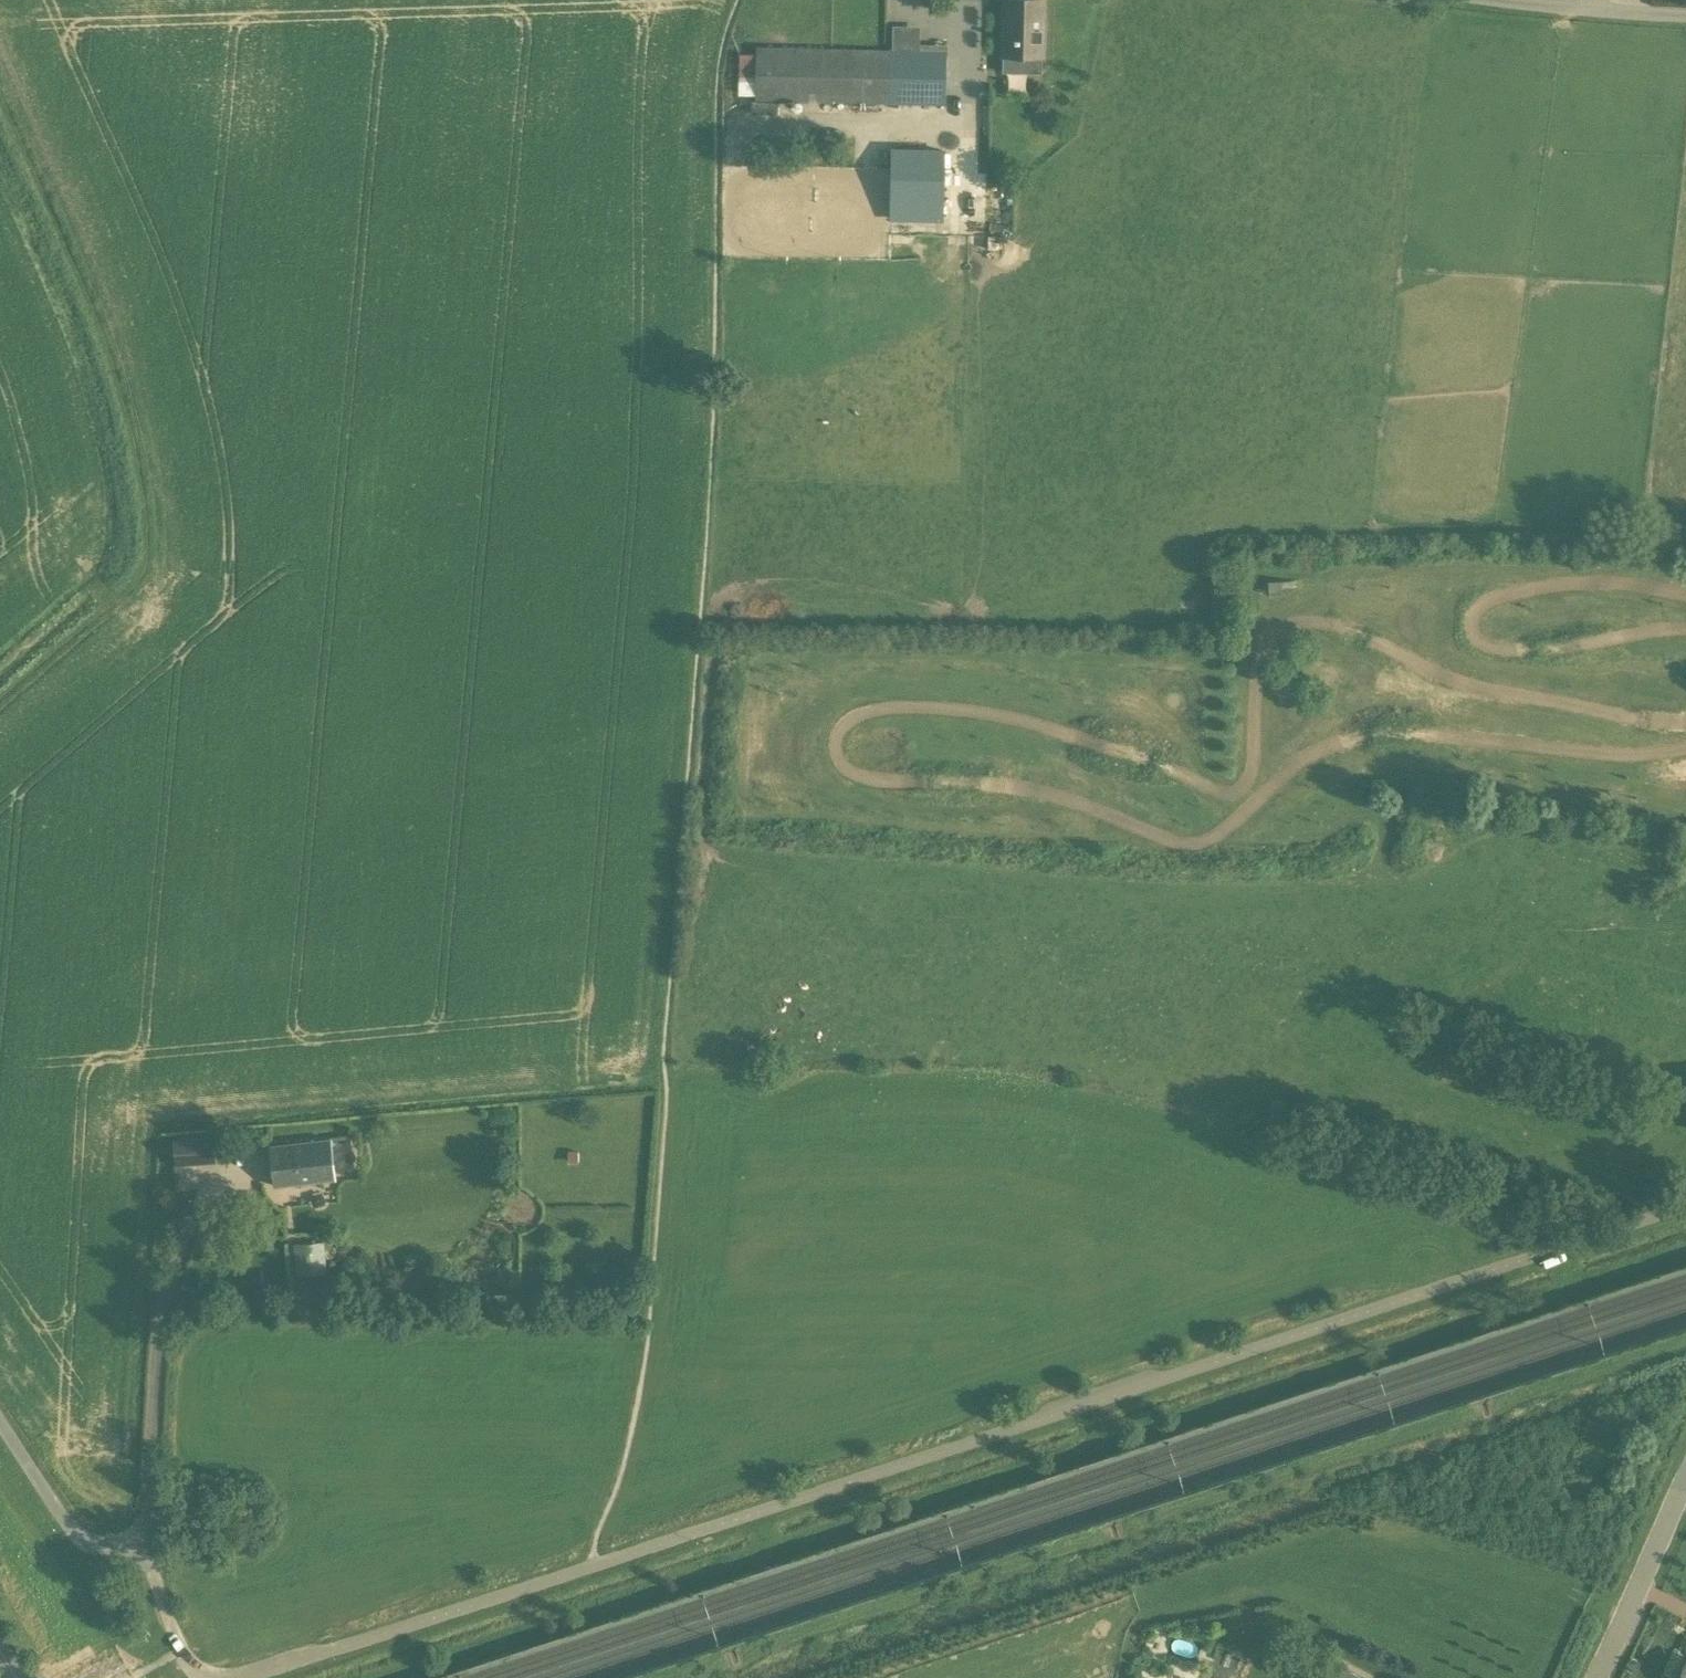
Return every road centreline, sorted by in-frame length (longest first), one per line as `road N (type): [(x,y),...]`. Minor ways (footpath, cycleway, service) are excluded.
road 1 (motorway): [(1685,1070),(0,1586)]
road 2 (motorway): [(0,1647),(913,1362),(1685,1133)]
road 3 (unclassified): [(206,1677),(179,1649),(144,1558),(132,1545),(88,1540),(68,1526),(0,1423)]
road 4 (unclassified): [(1592,1677),(1685,1474)]
road 5 (unclassified): [(1685,15),(1515,0)]

